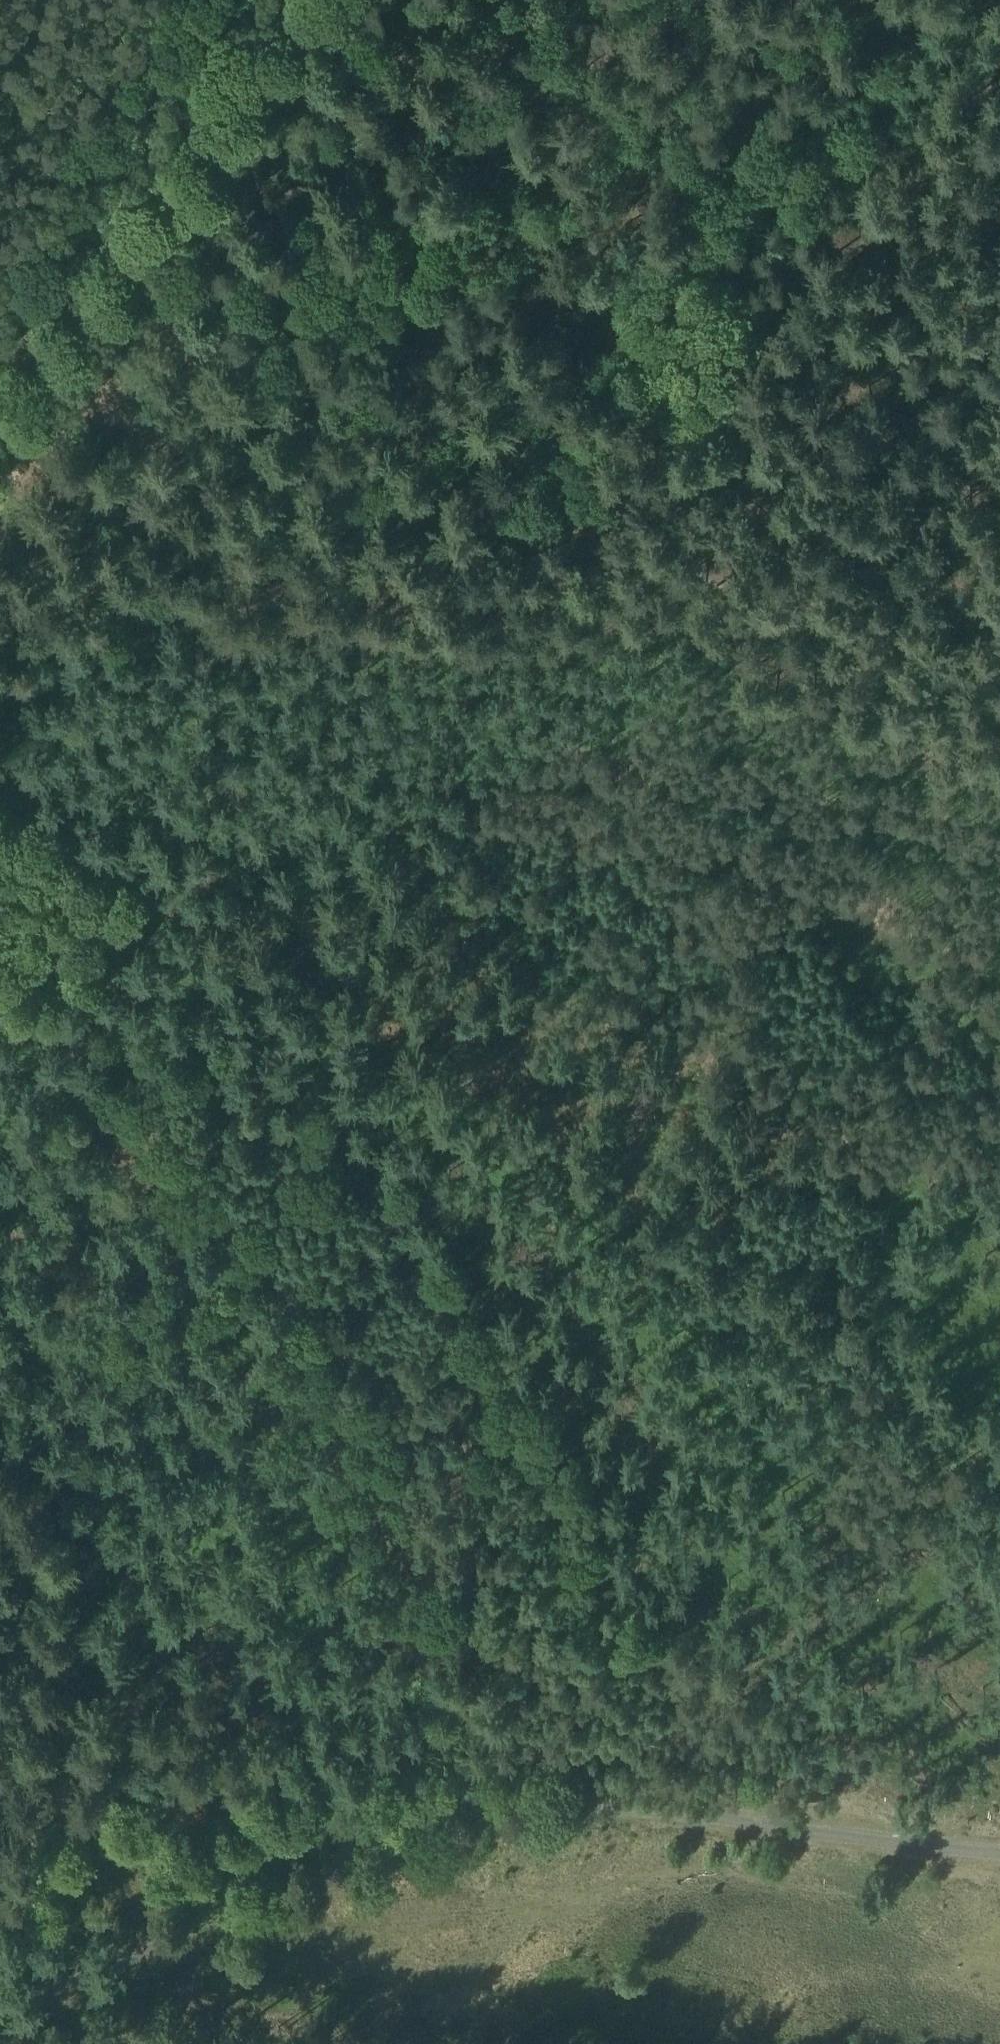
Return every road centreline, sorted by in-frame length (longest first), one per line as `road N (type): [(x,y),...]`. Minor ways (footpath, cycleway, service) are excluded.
road 1 (track): [(0,2017),(247,1909),(480,1834),(572,1813),(693,1815),(999,1853)]
road 2 (track): [(999,662),(60,412)]
road 3 (track): [(342,0),(60,412)]

